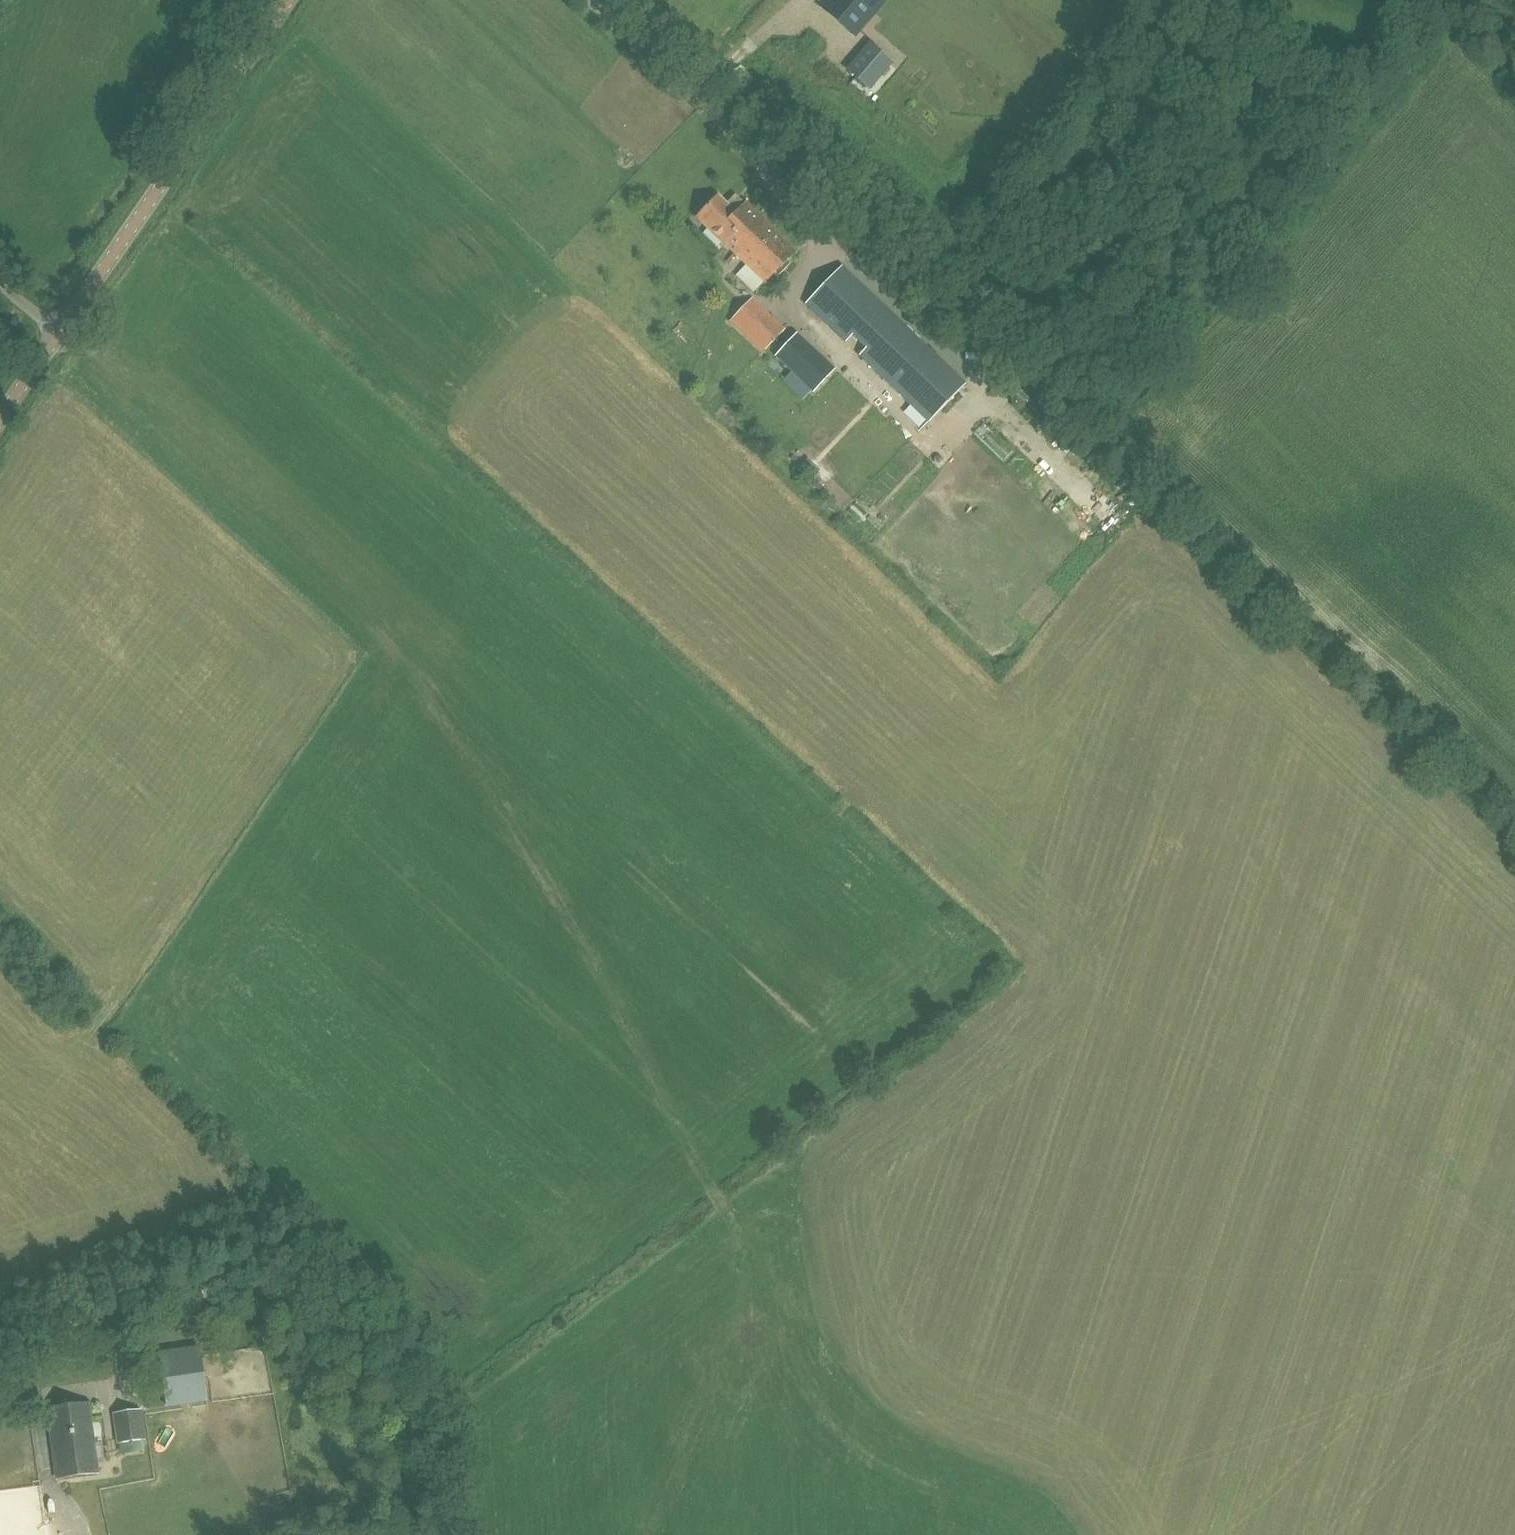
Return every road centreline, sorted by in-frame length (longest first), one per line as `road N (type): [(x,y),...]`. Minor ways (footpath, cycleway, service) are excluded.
road 1 (unclassified): [(0,422),(291,0)]

